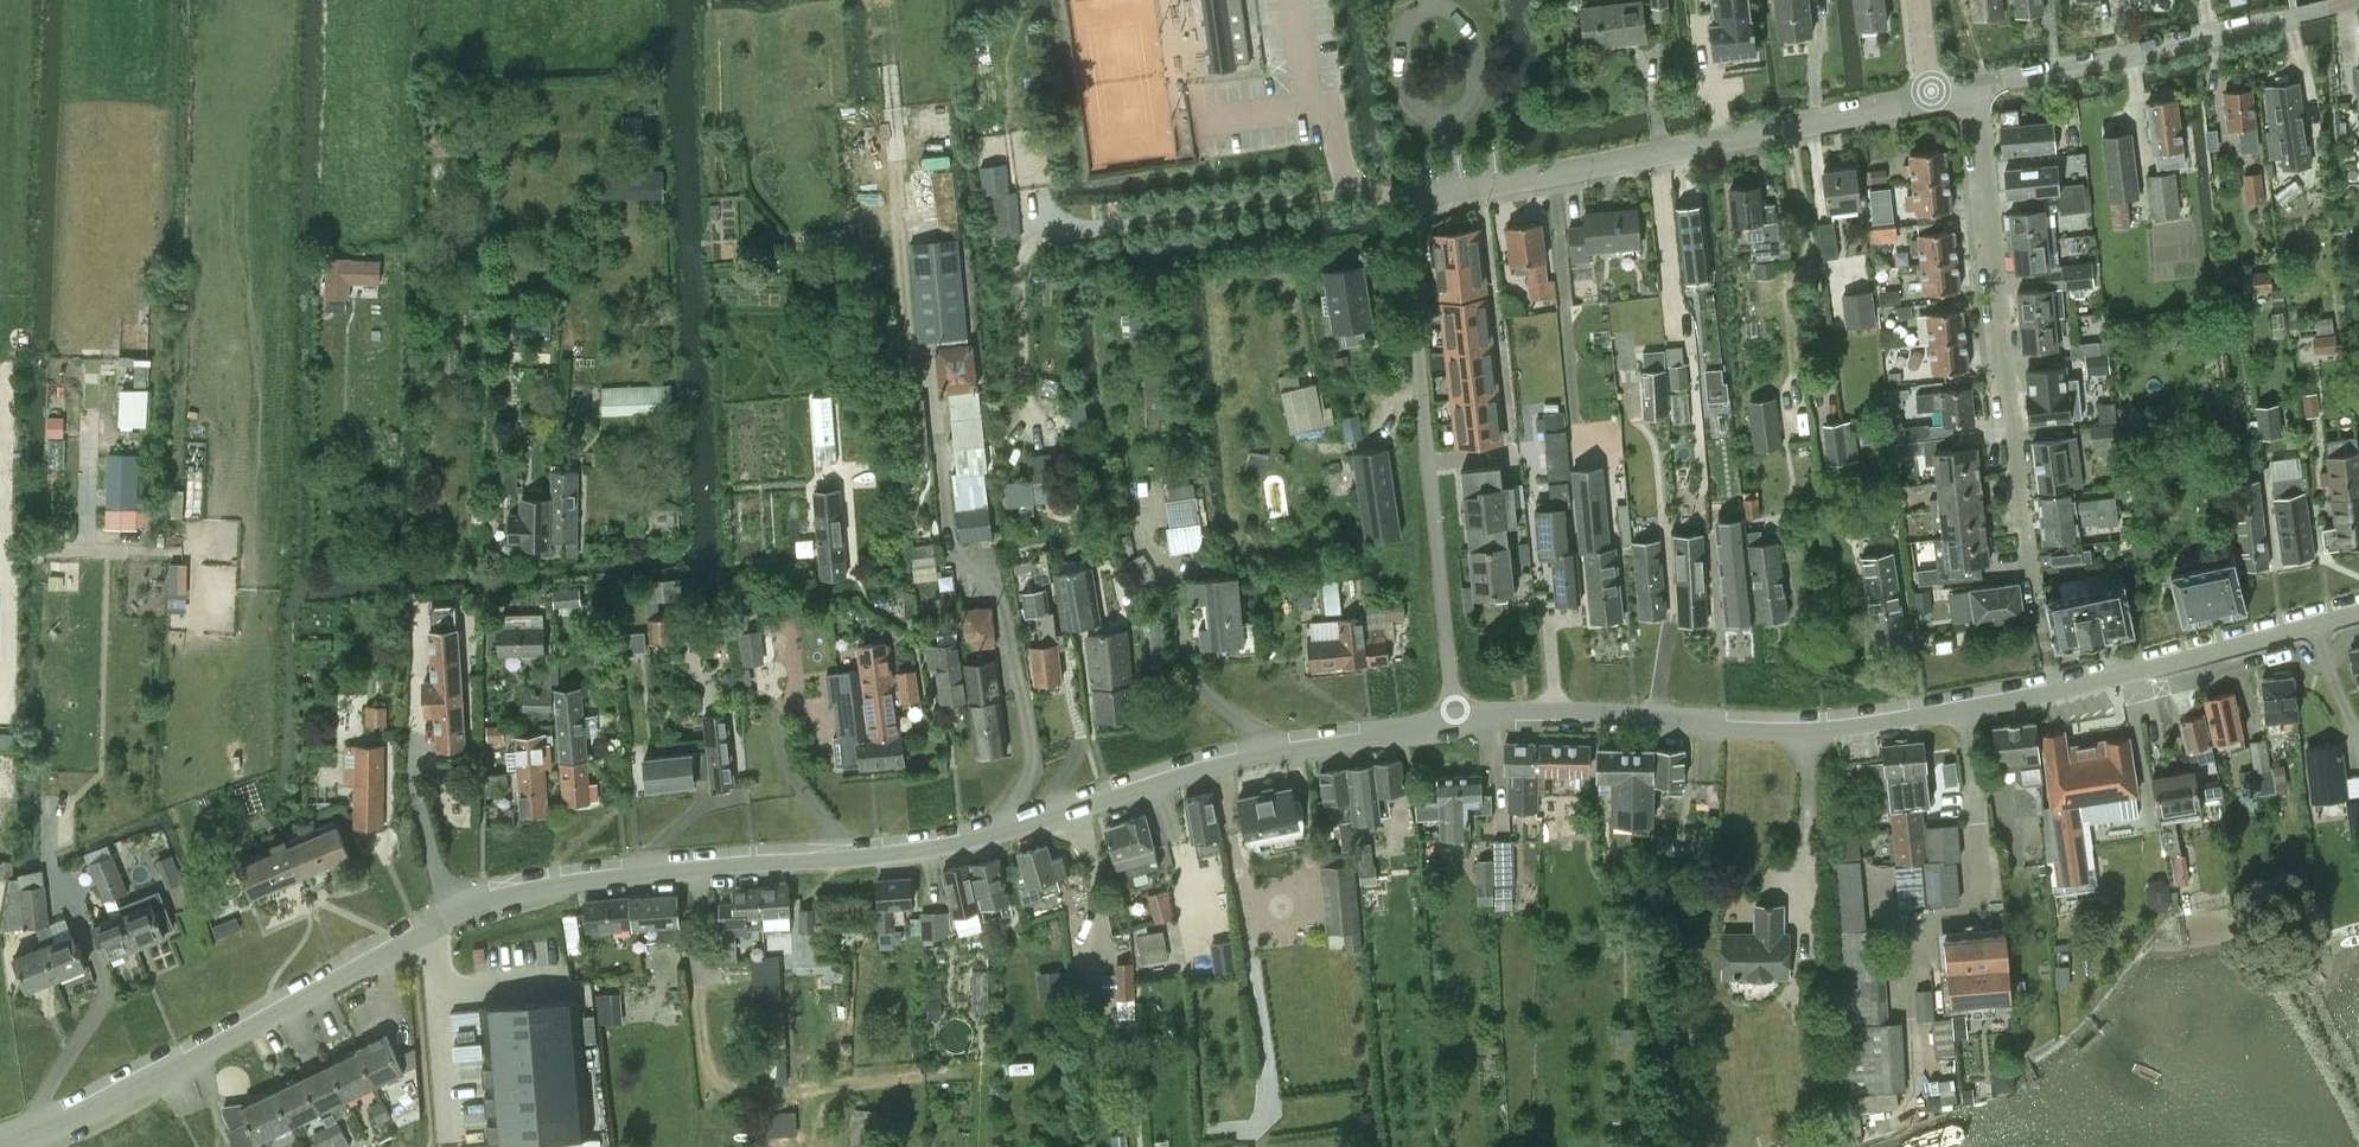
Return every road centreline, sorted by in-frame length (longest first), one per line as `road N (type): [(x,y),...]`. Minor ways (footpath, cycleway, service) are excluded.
road 1 (tertiary): [(0,1143),(148,1080),(485,899),(985,834),(1292,744),(1455,720)]
road 2 (tertiary): [(1455,720),(1589,712),(1820,730),(2054,689),(2358,612)]
road 3 (residential): [(1456,195),(1410,220),(1406,243),(1455,720)]
road 4 (track): [(1032,424),(1018,269),(1027,250),(1050,235),(1341,190),(1362,175)]
road 5 (residential): [(2032,587),(1978,88)]
road 6 (residential): [(1456,195),(1933,93)]
road 7 (residential): [(1978,88),(2354,0)]

